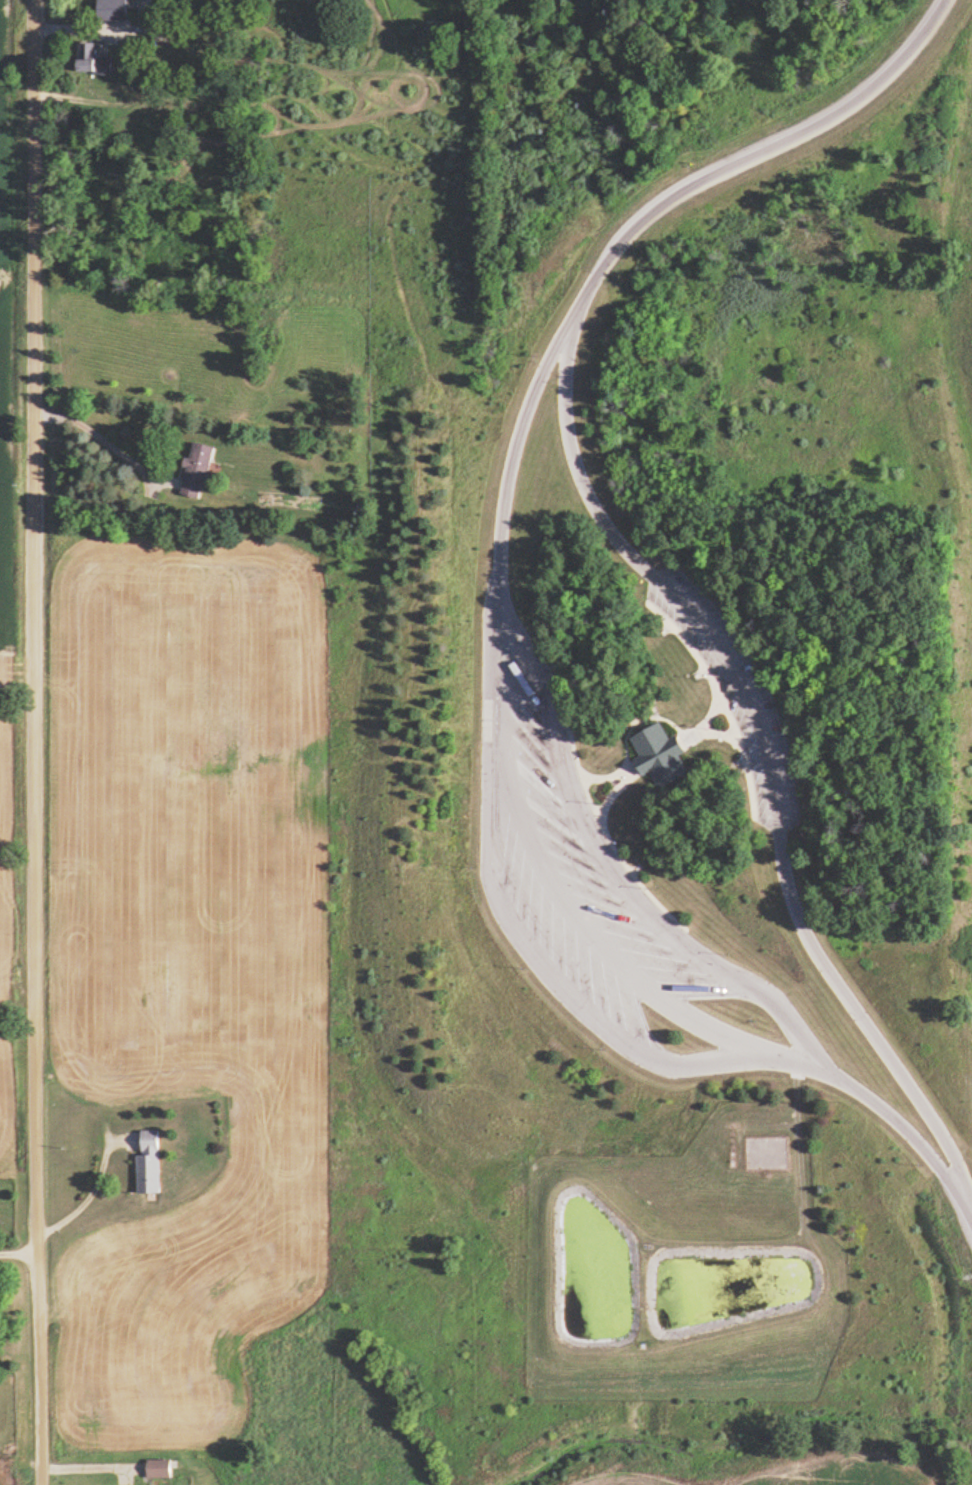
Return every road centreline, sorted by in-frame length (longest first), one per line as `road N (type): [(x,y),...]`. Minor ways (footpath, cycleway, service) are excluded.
road 1 (residential): [(35,1484),(31,0)]
road 2 (motorway): [(945,0),(903,57),(846,107),(652,212),(606,262),(573,322)]

